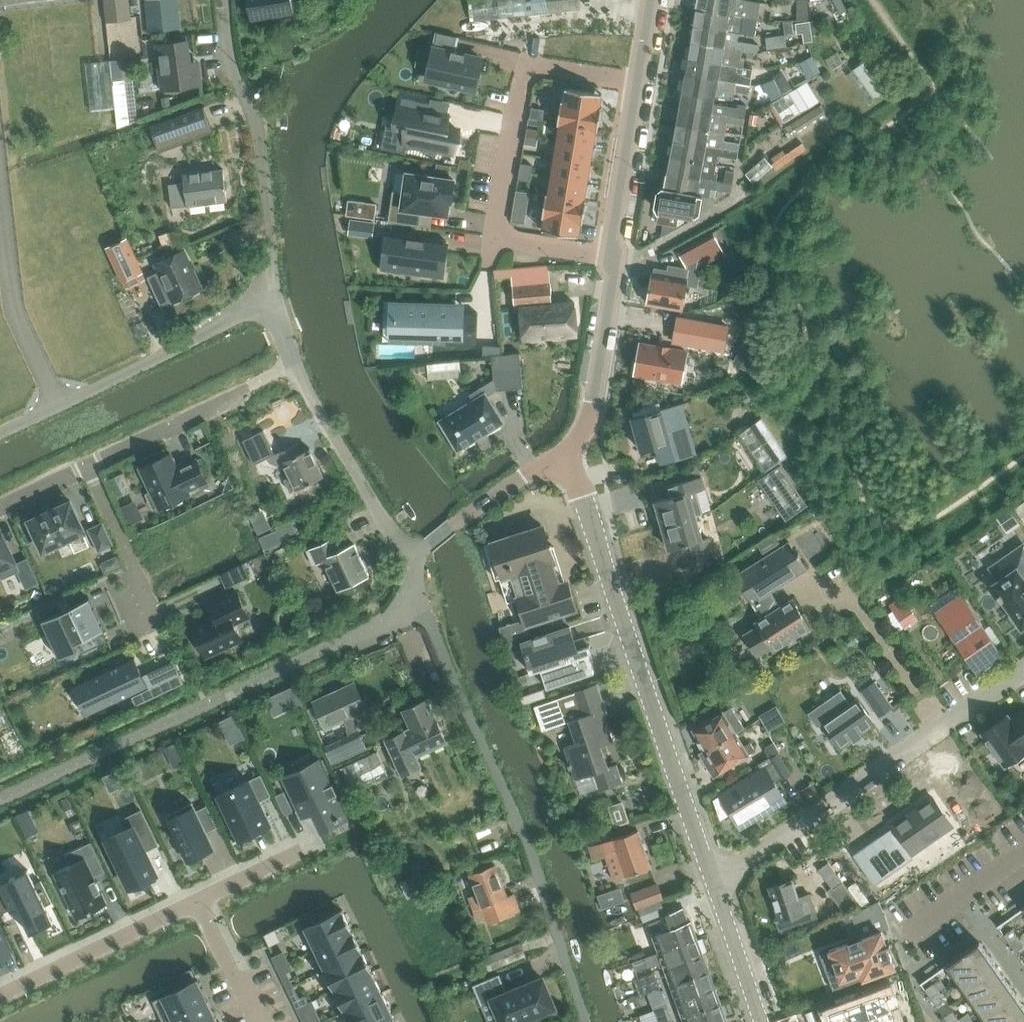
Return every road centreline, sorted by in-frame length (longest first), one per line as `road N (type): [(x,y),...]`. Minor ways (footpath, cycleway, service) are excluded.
road 1 (residential): [(715,877),(579,456)]
road 2 (residential): [(640,84),(542,68),(516,86),(493,239),(614,255)]
road 3 (residential): [(715,877),(1023,668)]
road 4 (residential): [(0,434),(270,293)]
road 5 (residential): [(415,557),(302,388),(270,293)]
road 6 (residential): [(270,293),(266,180),(220,0)]
road 7 (residential): [(0,995),(197,900)]
road 8 (unclassified): [(579,456),(614,255)]
road 9 (residential): [(579,456),(415,557)]
road 10 (residential): [(88,464),(249,387)]
road 11 (unclassified): [(614,255),(640,84)]
road 12 (residential): [(88,464),(164,619)]
road 13 (residential): [(765,1021),(715,877)]
road 14 (residential): [(1023,851),(904,935)]
road 15 (residential): [(197,900),(257,1021)]

